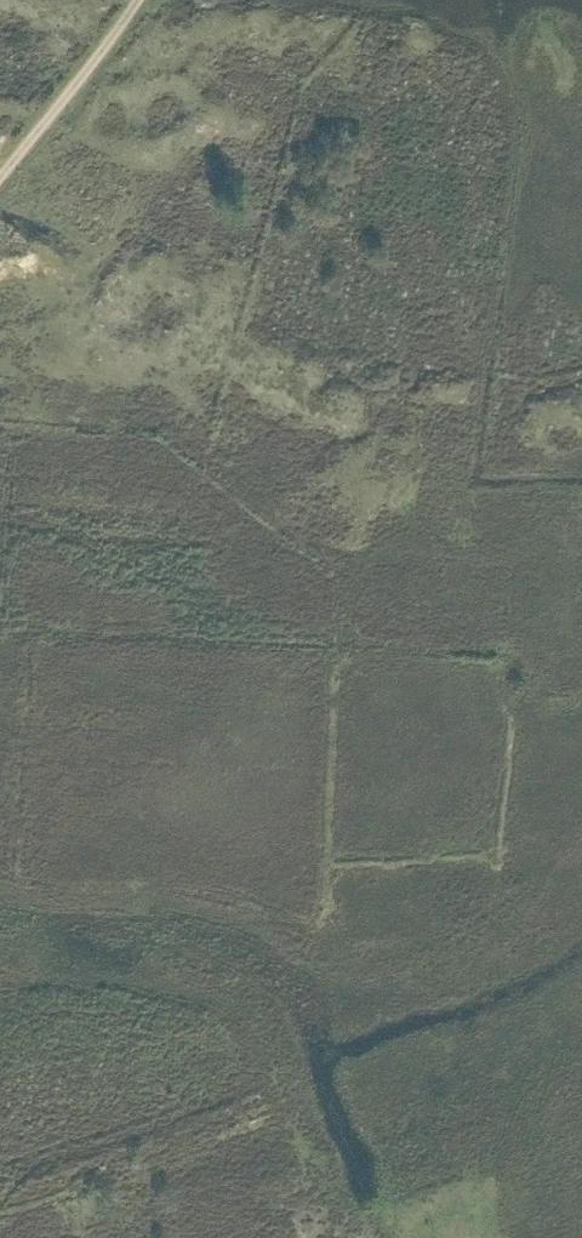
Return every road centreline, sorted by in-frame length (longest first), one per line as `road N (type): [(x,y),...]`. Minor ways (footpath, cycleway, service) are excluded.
road 1 (track): [(138,0),(100,65),(0,178)]

